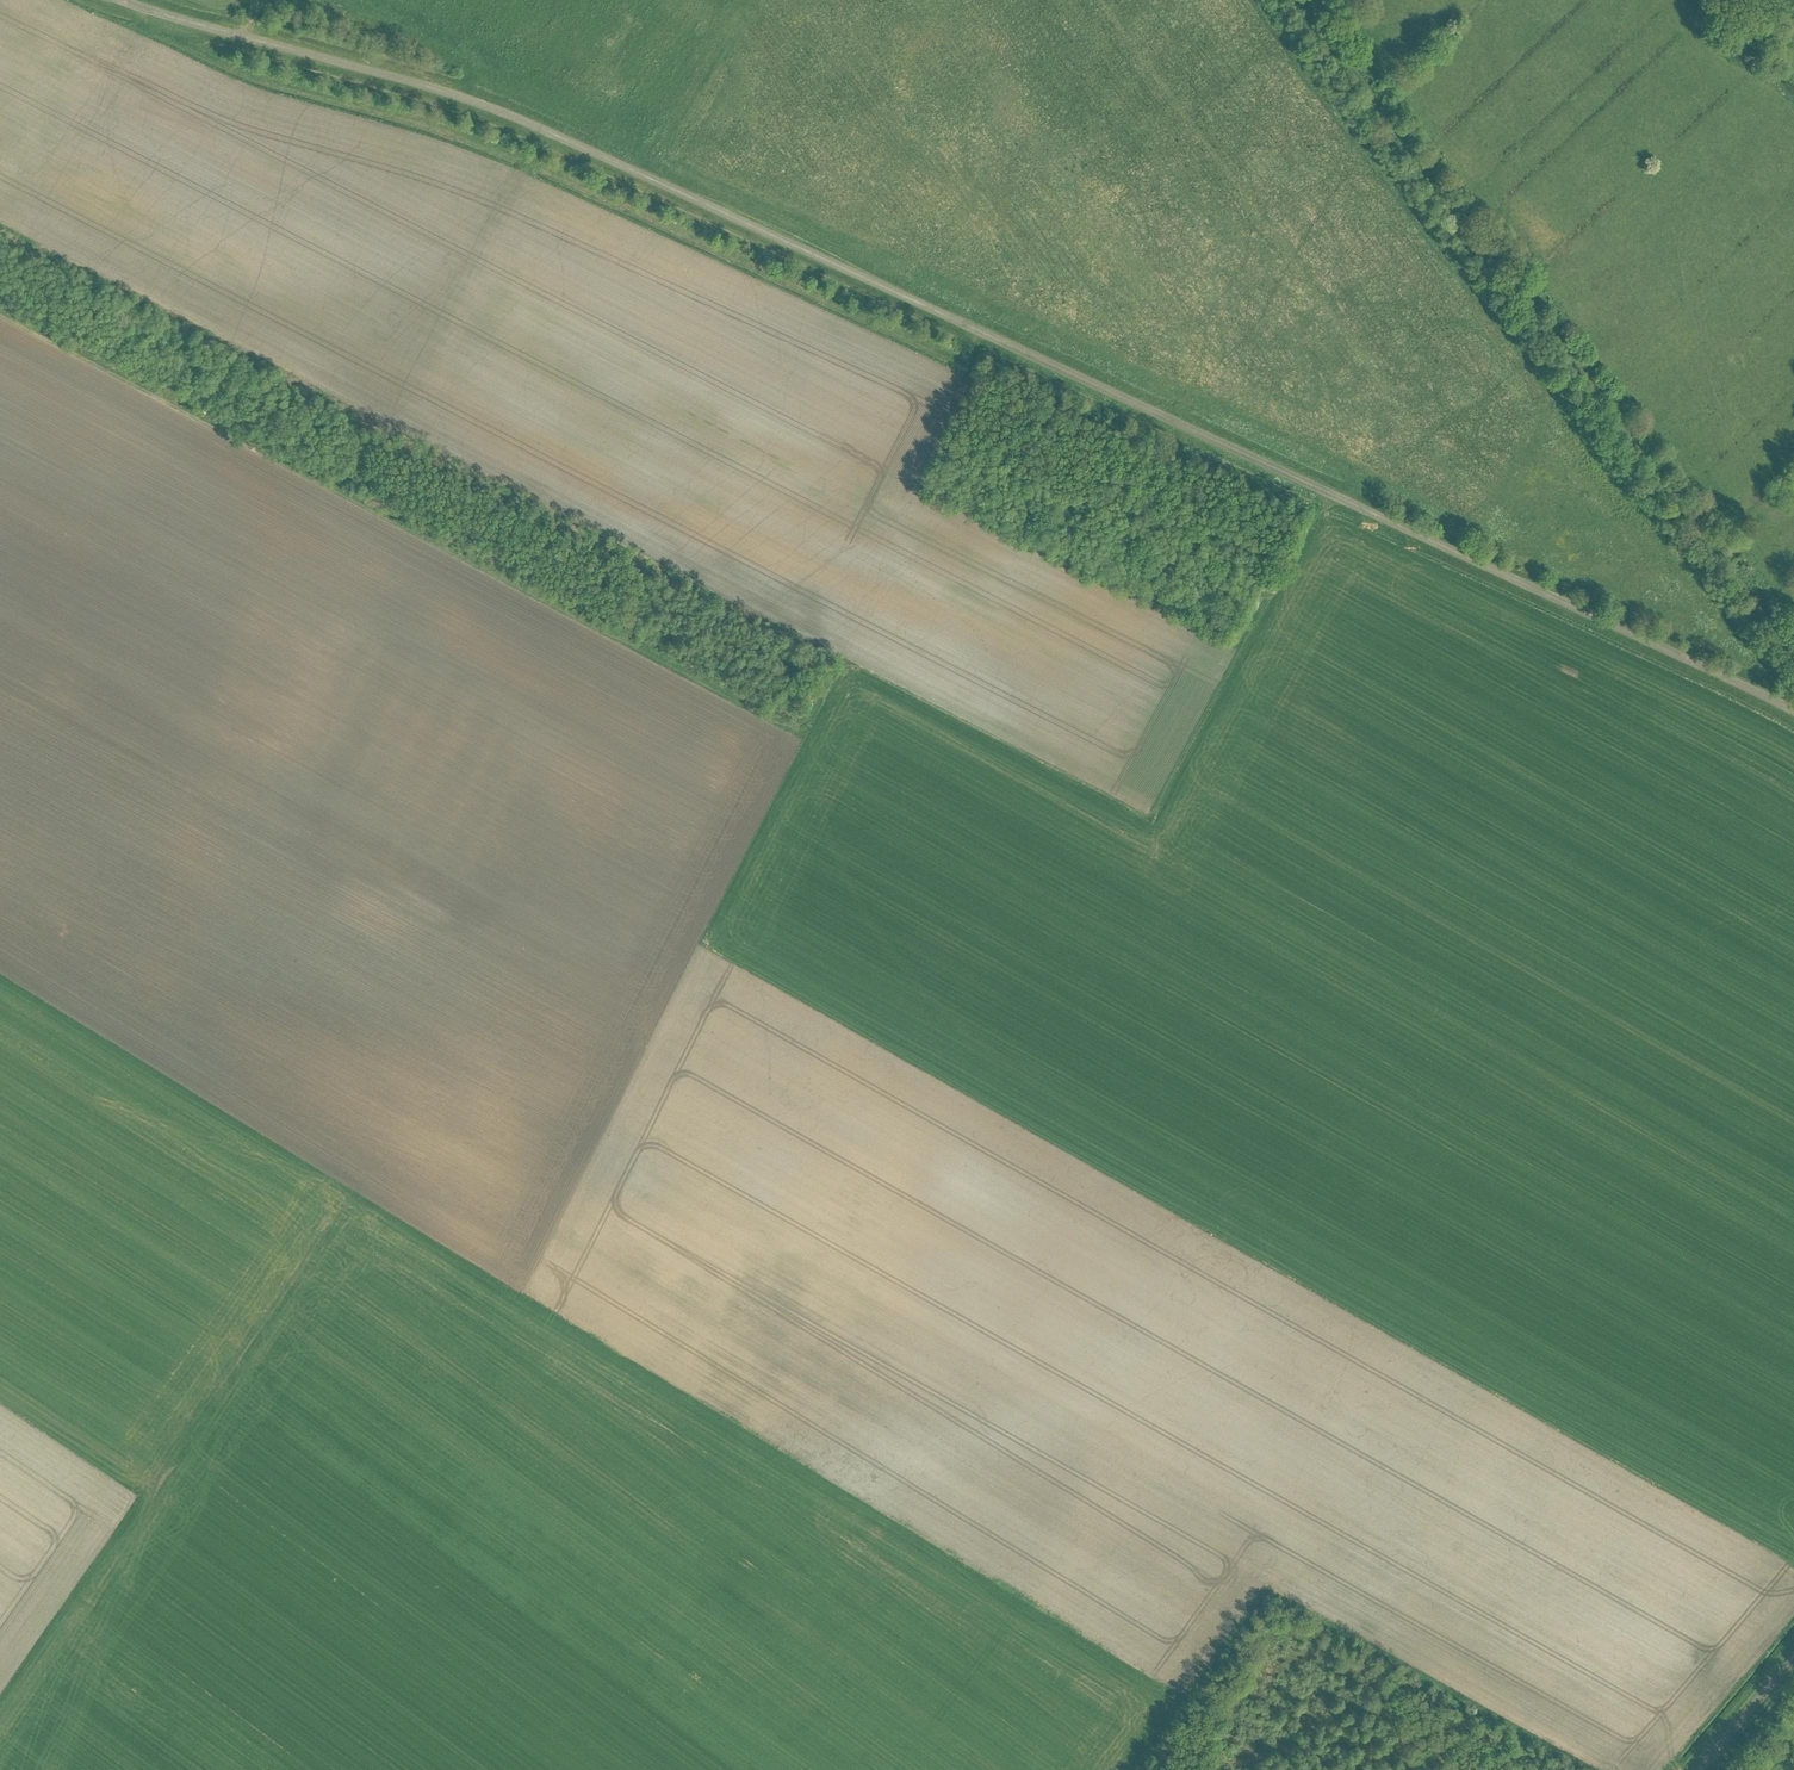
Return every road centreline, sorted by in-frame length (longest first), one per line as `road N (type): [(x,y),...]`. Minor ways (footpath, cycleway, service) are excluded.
road 1 (unclassified): [(1793,711),(537,126),(432,87),(123,0)]
road 2 (track): [(1793,653),(1300,0)]
road 3 (unclassified): [(1697,1769),(1793,1658)]

